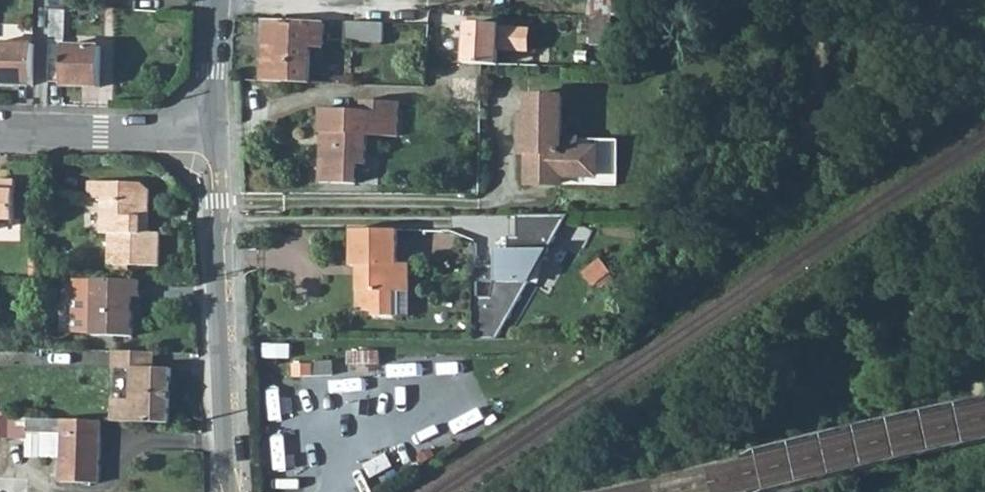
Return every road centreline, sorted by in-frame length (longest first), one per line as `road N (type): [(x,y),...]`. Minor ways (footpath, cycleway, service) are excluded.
road 1 (residential): [(232,491),(213,139)]
road 2 (residential): [(0,131),(213,139)]
road 3 (residential): [(213,139),(219,0)]

